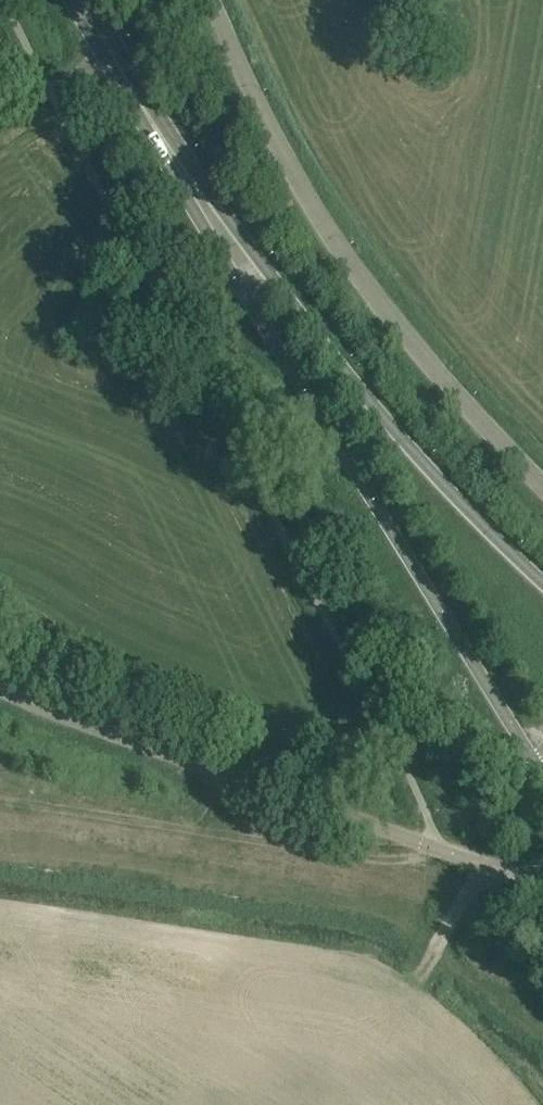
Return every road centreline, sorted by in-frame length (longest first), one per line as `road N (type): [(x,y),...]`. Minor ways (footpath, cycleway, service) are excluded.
road 1 (secondary): [(139,102),(151,141),(542,774)]
road 2 (secondary): [(542,582),(423,464),(139,102)]
road 3 (unclassified): [(542,487),(350,260),(288,157),(216,0)]
road 4 (unclassified): [(542,866),(499,869),(0,689)]

